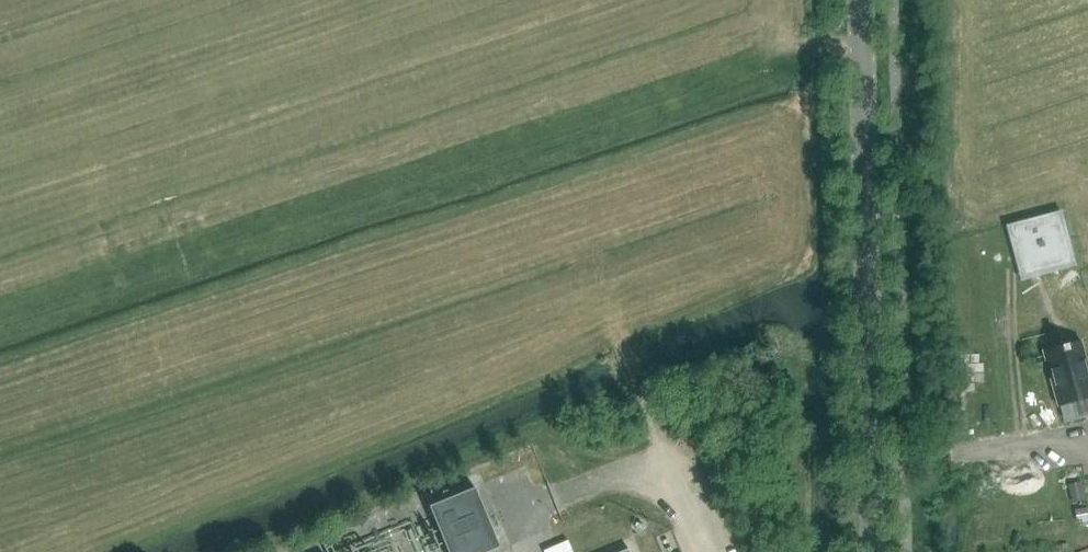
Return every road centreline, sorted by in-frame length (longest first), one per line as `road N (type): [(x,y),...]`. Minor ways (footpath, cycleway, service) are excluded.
road 1 (tertiary): [(872,551),(858,0)]

